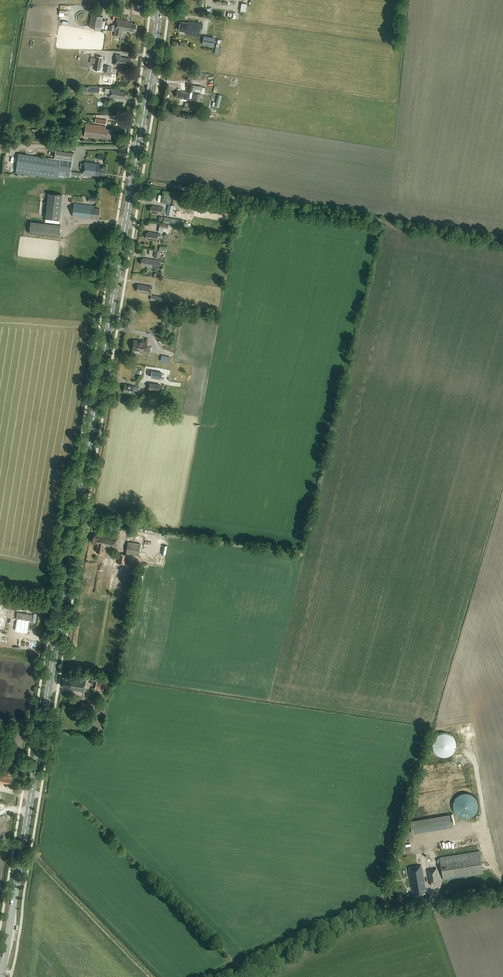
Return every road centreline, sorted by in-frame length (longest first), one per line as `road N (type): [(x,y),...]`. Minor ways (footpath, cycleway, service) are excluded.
road 1 (secondary): [(2,976),(160,0)]
road 2 (track): [(133,181),(502,241)]
road 3 (tertiary): [(502,894),(368,919),(245,976)]
road 4 (track): [(76,526),(300,554)]

